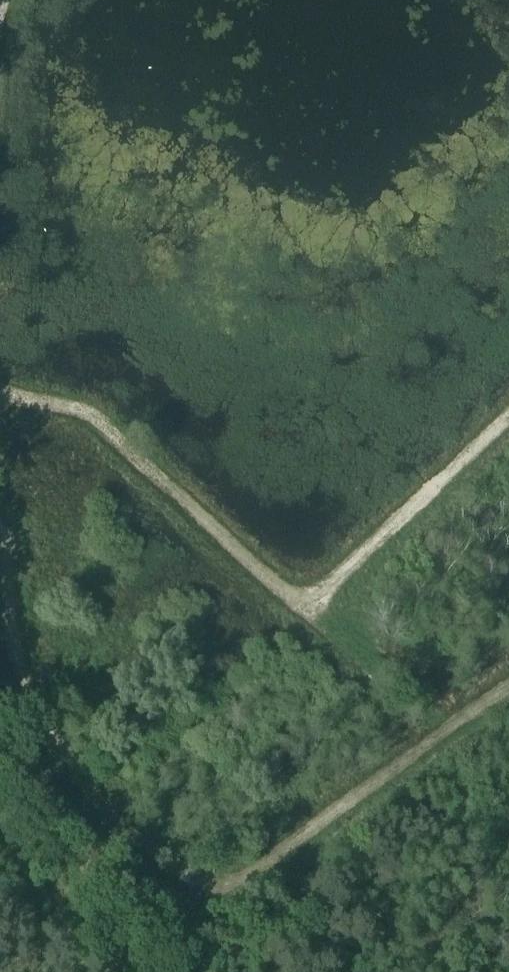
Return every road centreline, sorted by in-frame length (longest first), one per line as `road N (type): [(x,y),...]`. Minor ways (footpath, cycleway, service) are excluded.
road 1 (track): [(104,971),(0,818)]

